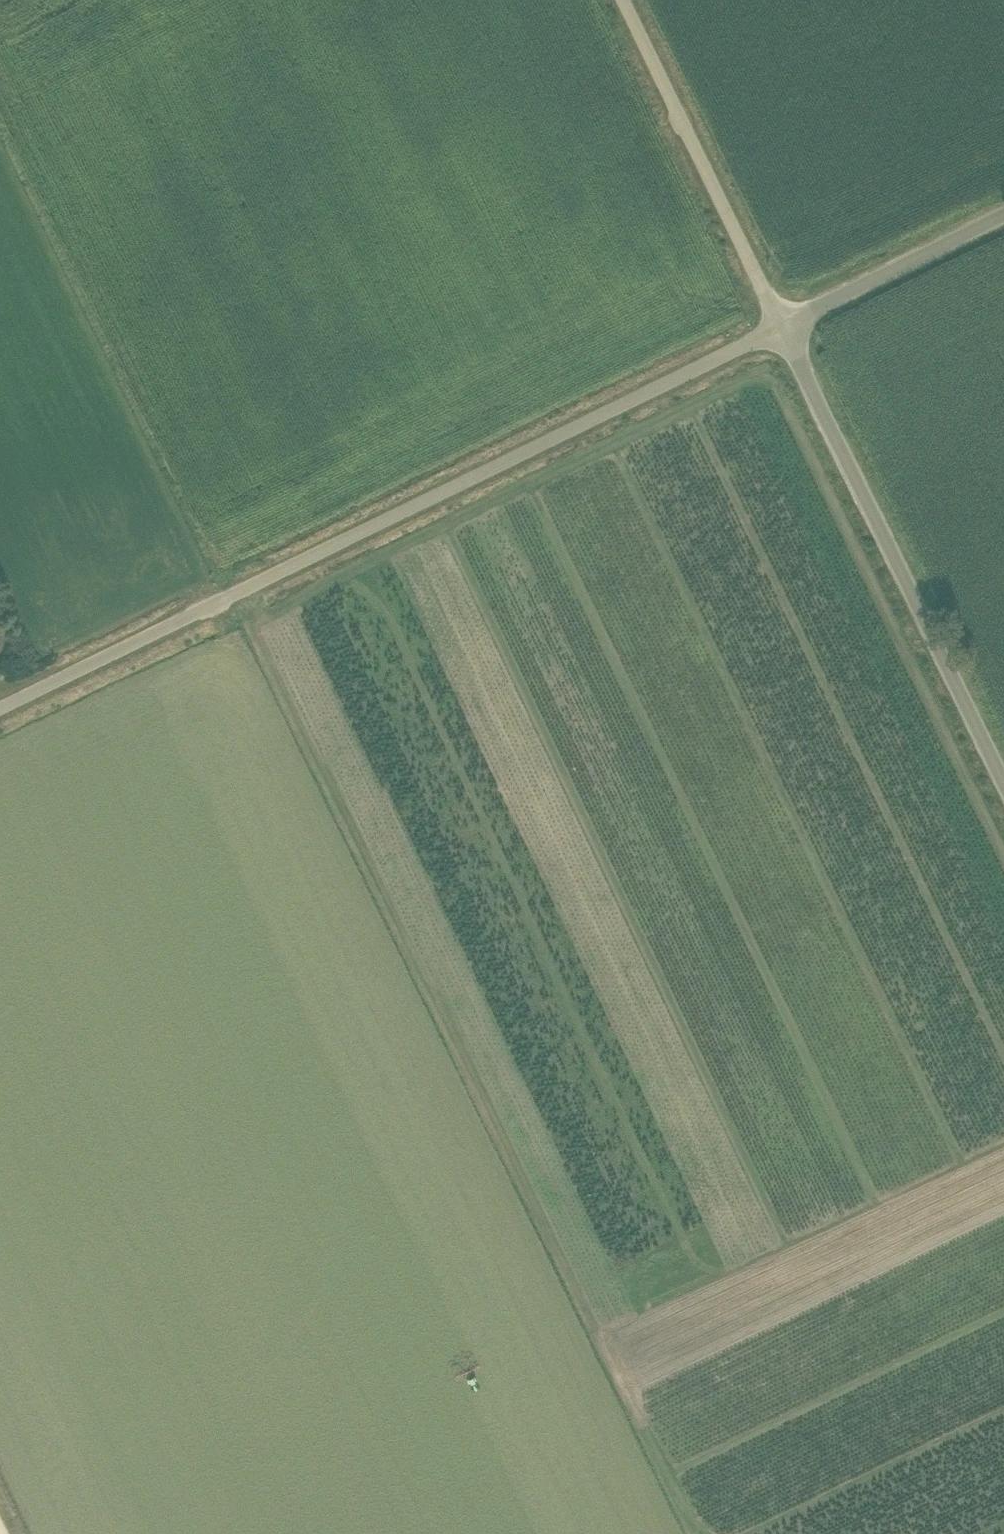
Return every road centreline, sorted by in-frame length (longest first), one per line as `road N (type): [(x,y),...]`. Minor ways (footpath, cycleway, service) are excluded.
road 1 (unclassified): [(0,701),(781,332)]
road 2 (unclassified): [(1003,791),(781,332)]
road 3 (unclassified): [(781,332),(1003,221)]

